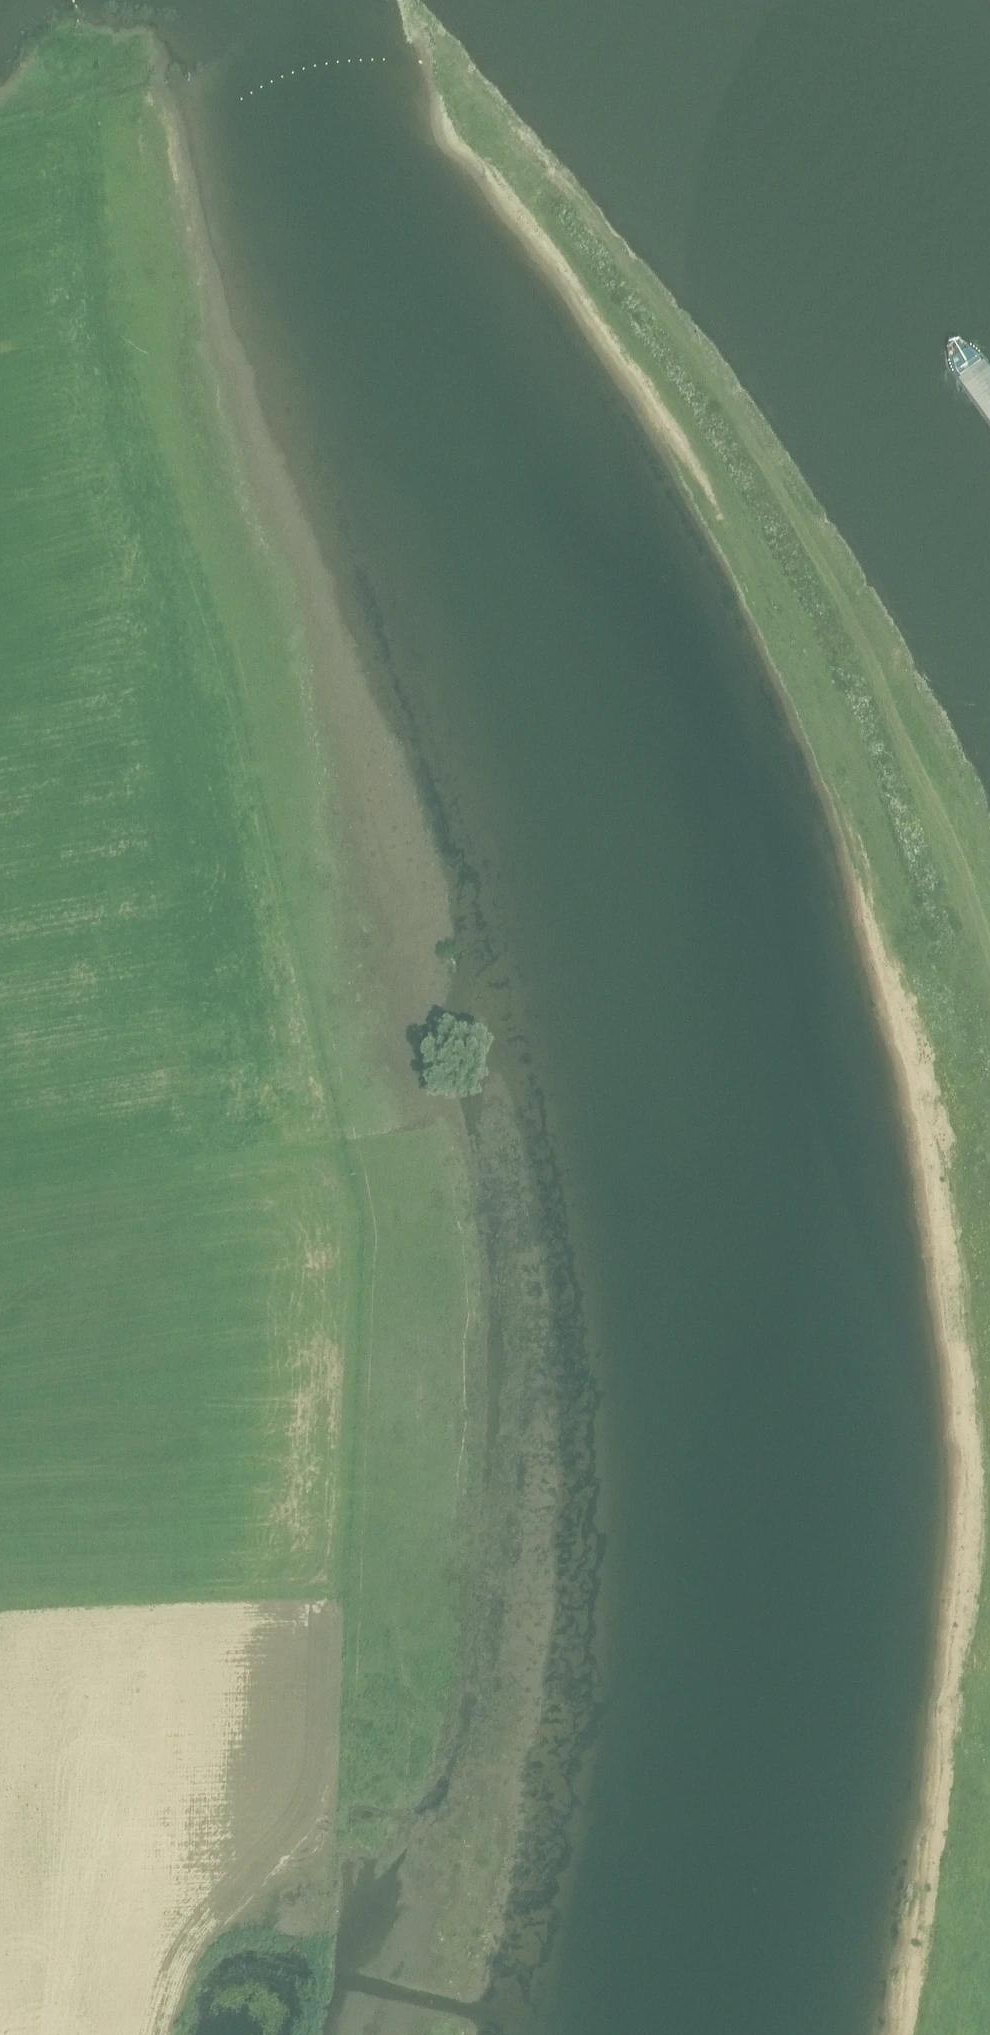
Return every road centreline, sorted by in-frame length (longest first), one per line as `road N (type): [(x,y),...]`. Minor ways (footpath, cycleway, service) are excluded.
road 1 (track): [(806,558),(989,993)]

